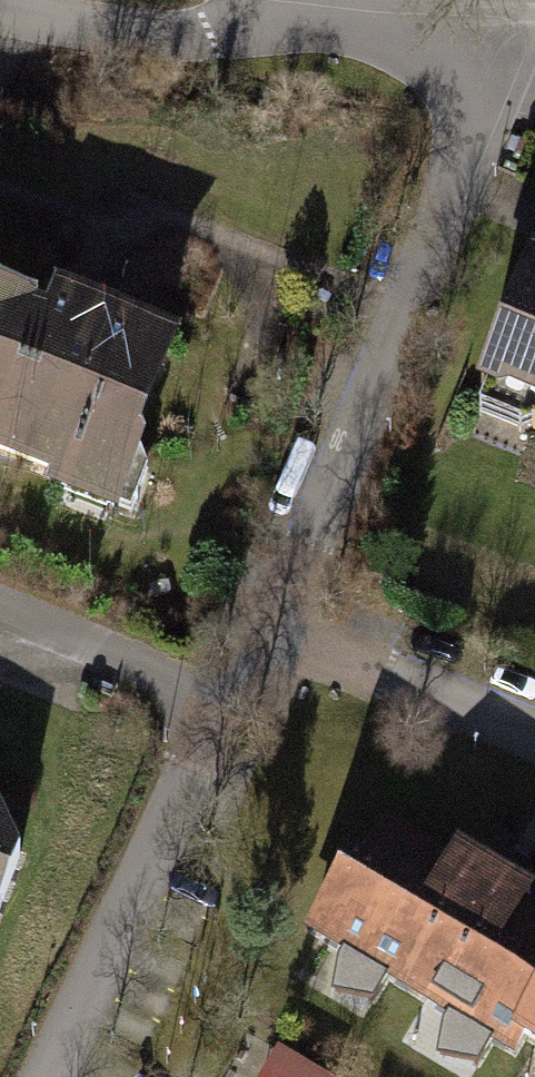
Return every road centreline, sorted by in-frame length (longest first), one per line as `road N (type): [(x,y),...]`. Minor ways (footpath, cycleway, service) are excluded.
road 1 (residential): [(489,87),(270,636)]
road 2 (residential): [(489,87),(476,56),(442,15),(265,8),(154,35),(0,7)]
road 3 (residential): [(270,636),(243,711),(59,1076)]
road 4 (residential): [(534,740),(270,636)]

